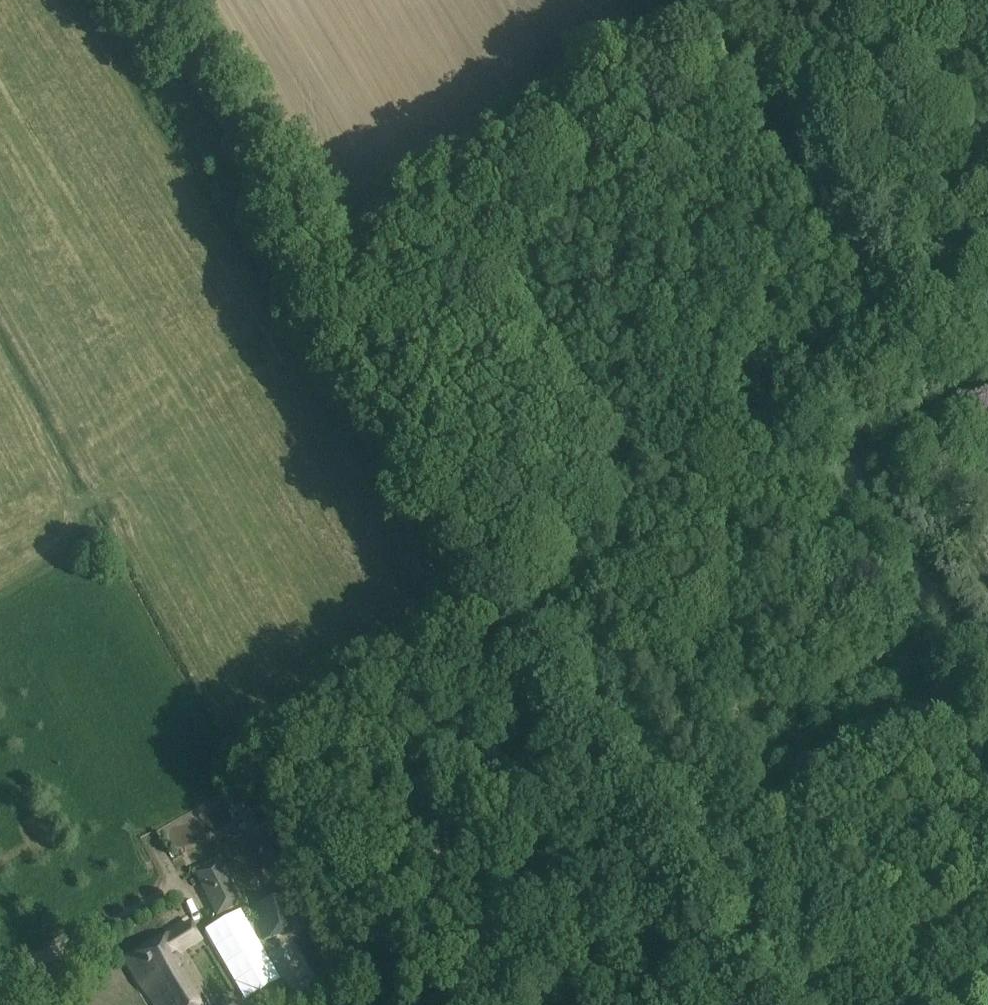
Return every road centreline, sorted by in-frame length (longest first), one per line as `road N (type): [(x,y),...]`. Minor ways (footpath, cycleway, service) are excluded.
road 1 (track): [(144,0),(523,594)]
road 2 (track): [(523,594),(786,1004)]
road 3 (track): [(0,975),(89,937),(171,890),(185,895),(245,1004)]

